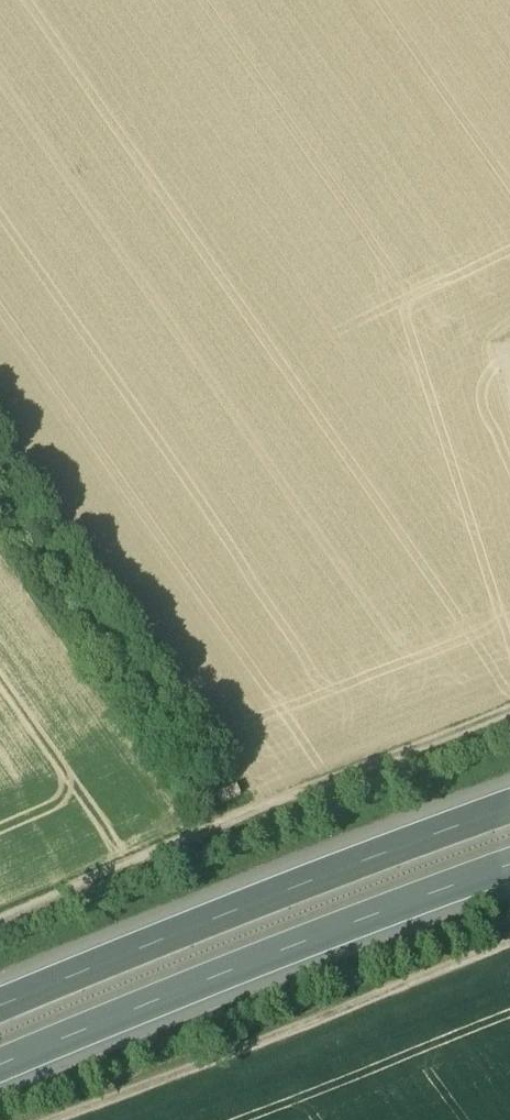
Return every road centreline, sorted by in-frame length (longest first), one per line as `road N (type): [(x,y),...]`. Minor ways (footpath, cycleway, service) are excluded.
road 1 (track): [(509,733),(286,817),(0,944)]
road 2 (motorway): [(509,824),(238,923),(0,1024)]
road 3 (motorway): [(0,1078),(98,1034),(509,885)]
road 4 (track): [(109,1119),(509,965)]

